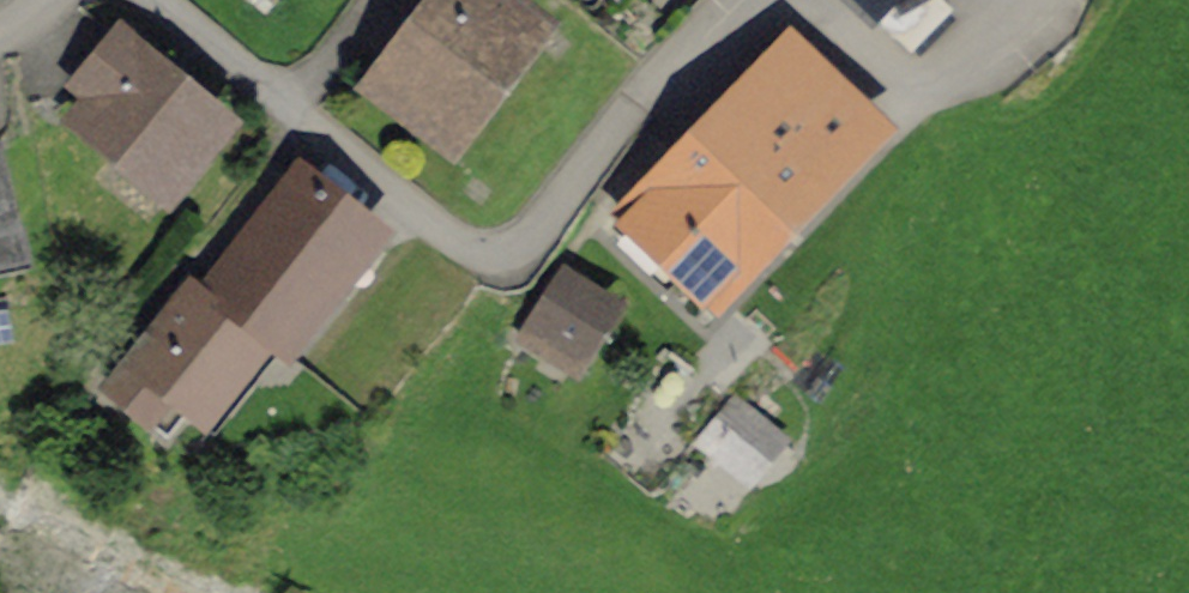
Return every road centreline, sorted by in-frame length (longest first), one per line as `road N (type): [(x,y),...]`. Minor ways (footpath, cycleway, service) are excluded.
road 1 (residential): [(748,0),(548,234),(468,263),(152,0)]
road 2 (residential): [(1017,0),(890,98),(789,0)]

